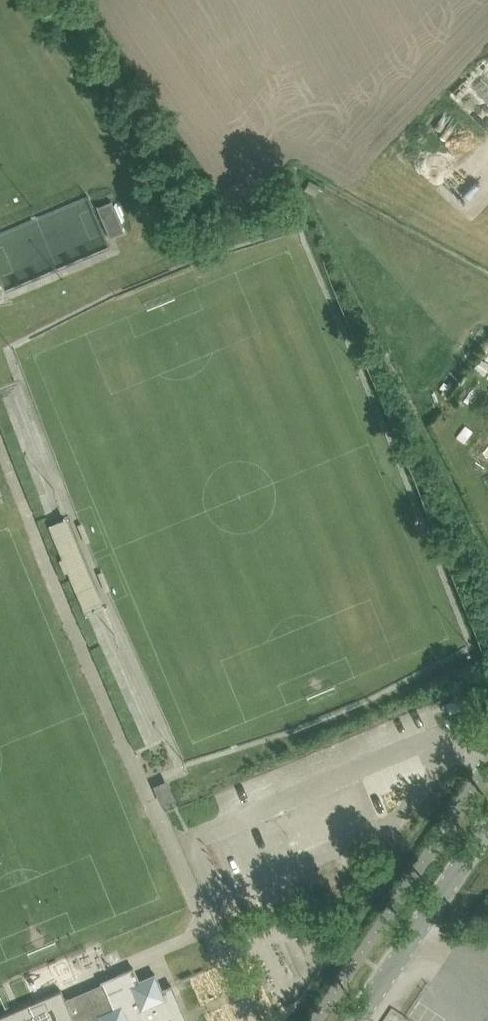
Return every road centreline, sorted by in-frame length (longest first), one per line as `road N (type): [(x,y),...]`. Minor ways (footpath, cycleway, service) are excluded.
road 1 (unclassified): [(358,1020),(487,831)]

